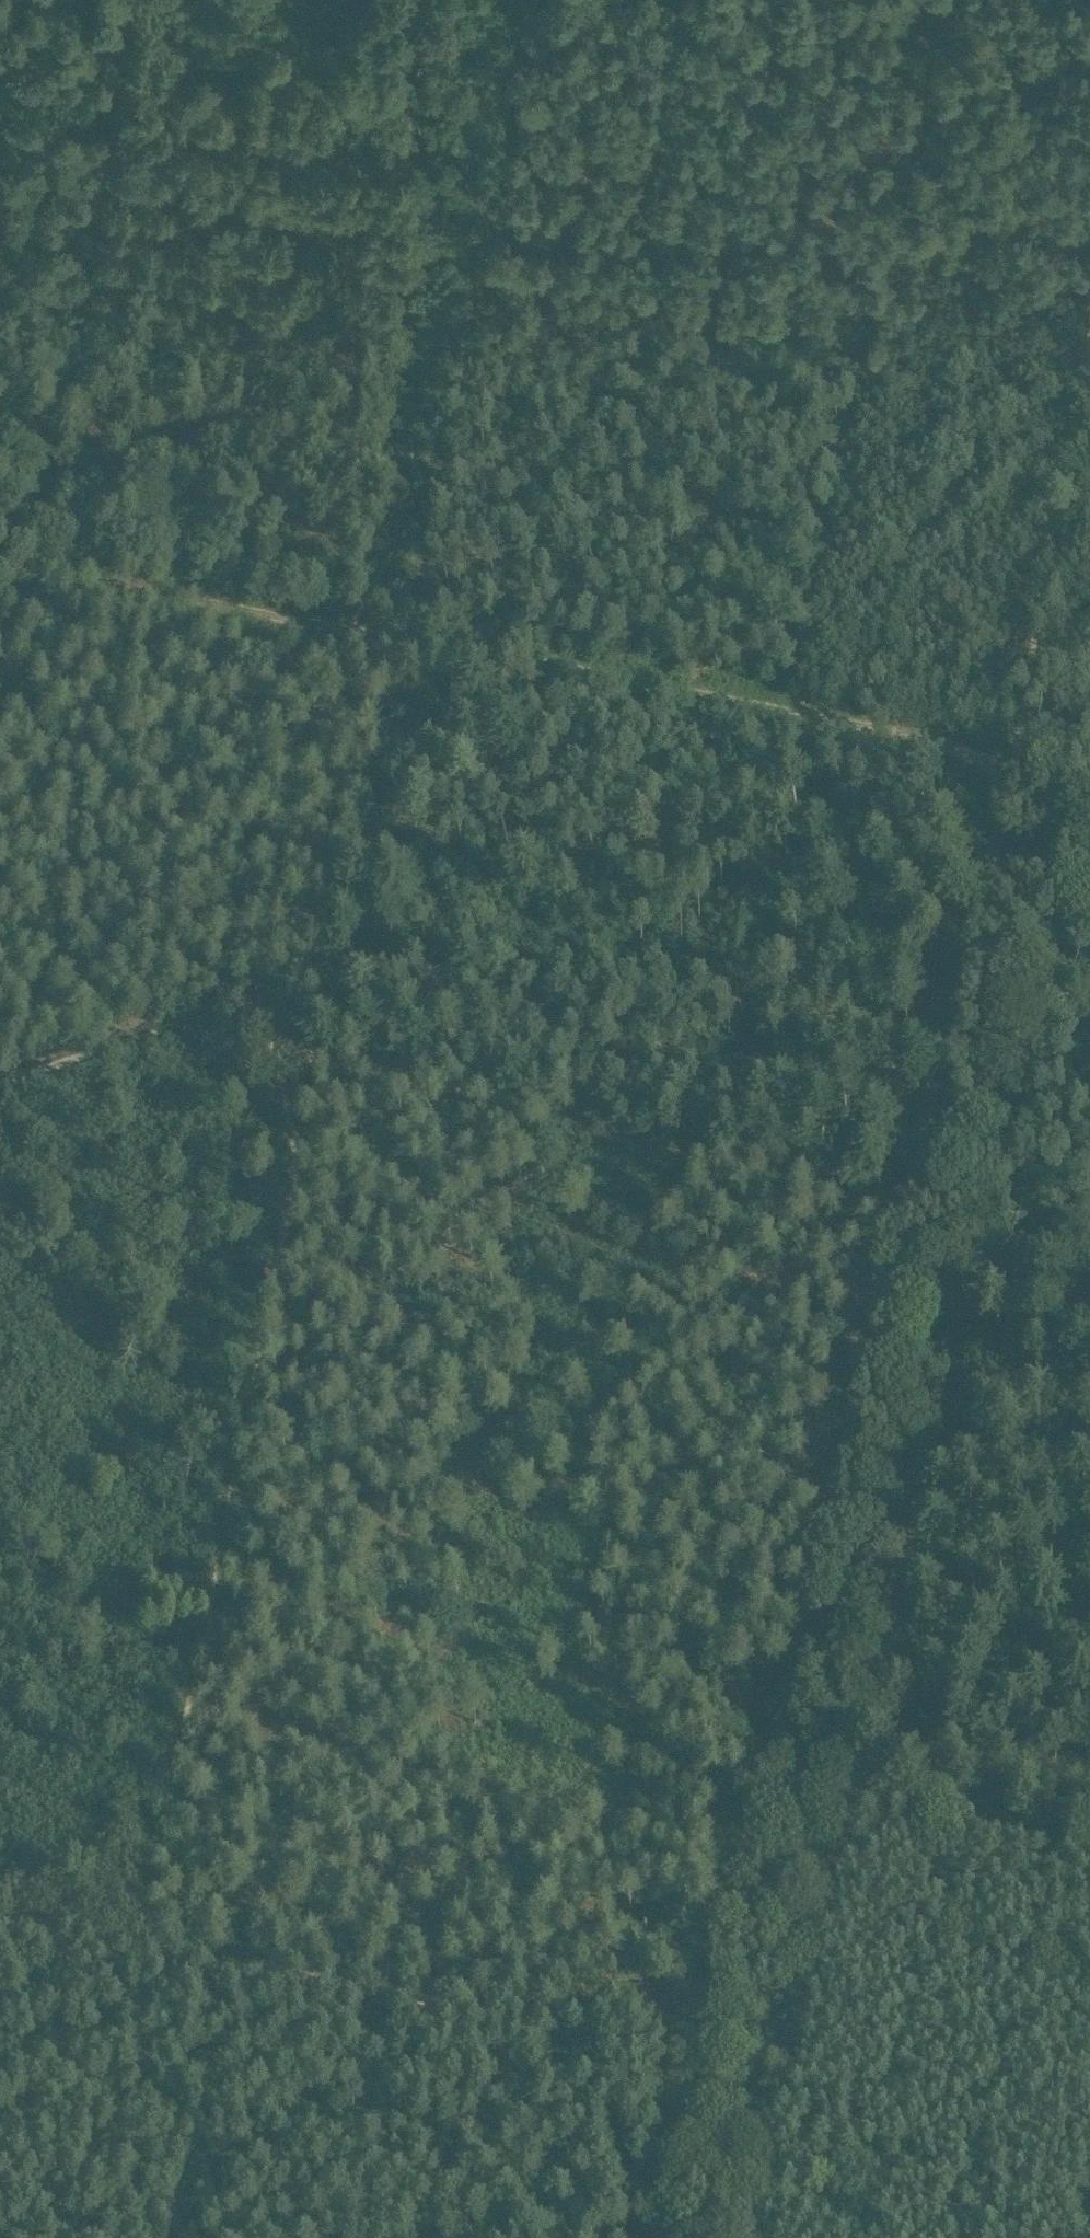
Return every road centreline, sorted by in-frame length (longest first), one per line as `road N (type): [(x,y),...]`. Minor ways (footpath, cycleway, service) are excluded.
road 1 (track): [(1010,762),(656,2237)]
road 2 (track): [(527,0),(338,940),(294,987),(0,1069)]
road 3 (track): [(0,561),(1010,762)]
road 4 (track): [(134,0),(0,712)]
road 5 (track): [(1089,380),(1010,762)]
road 6 (track): [(0,1319),(262,1375)]

